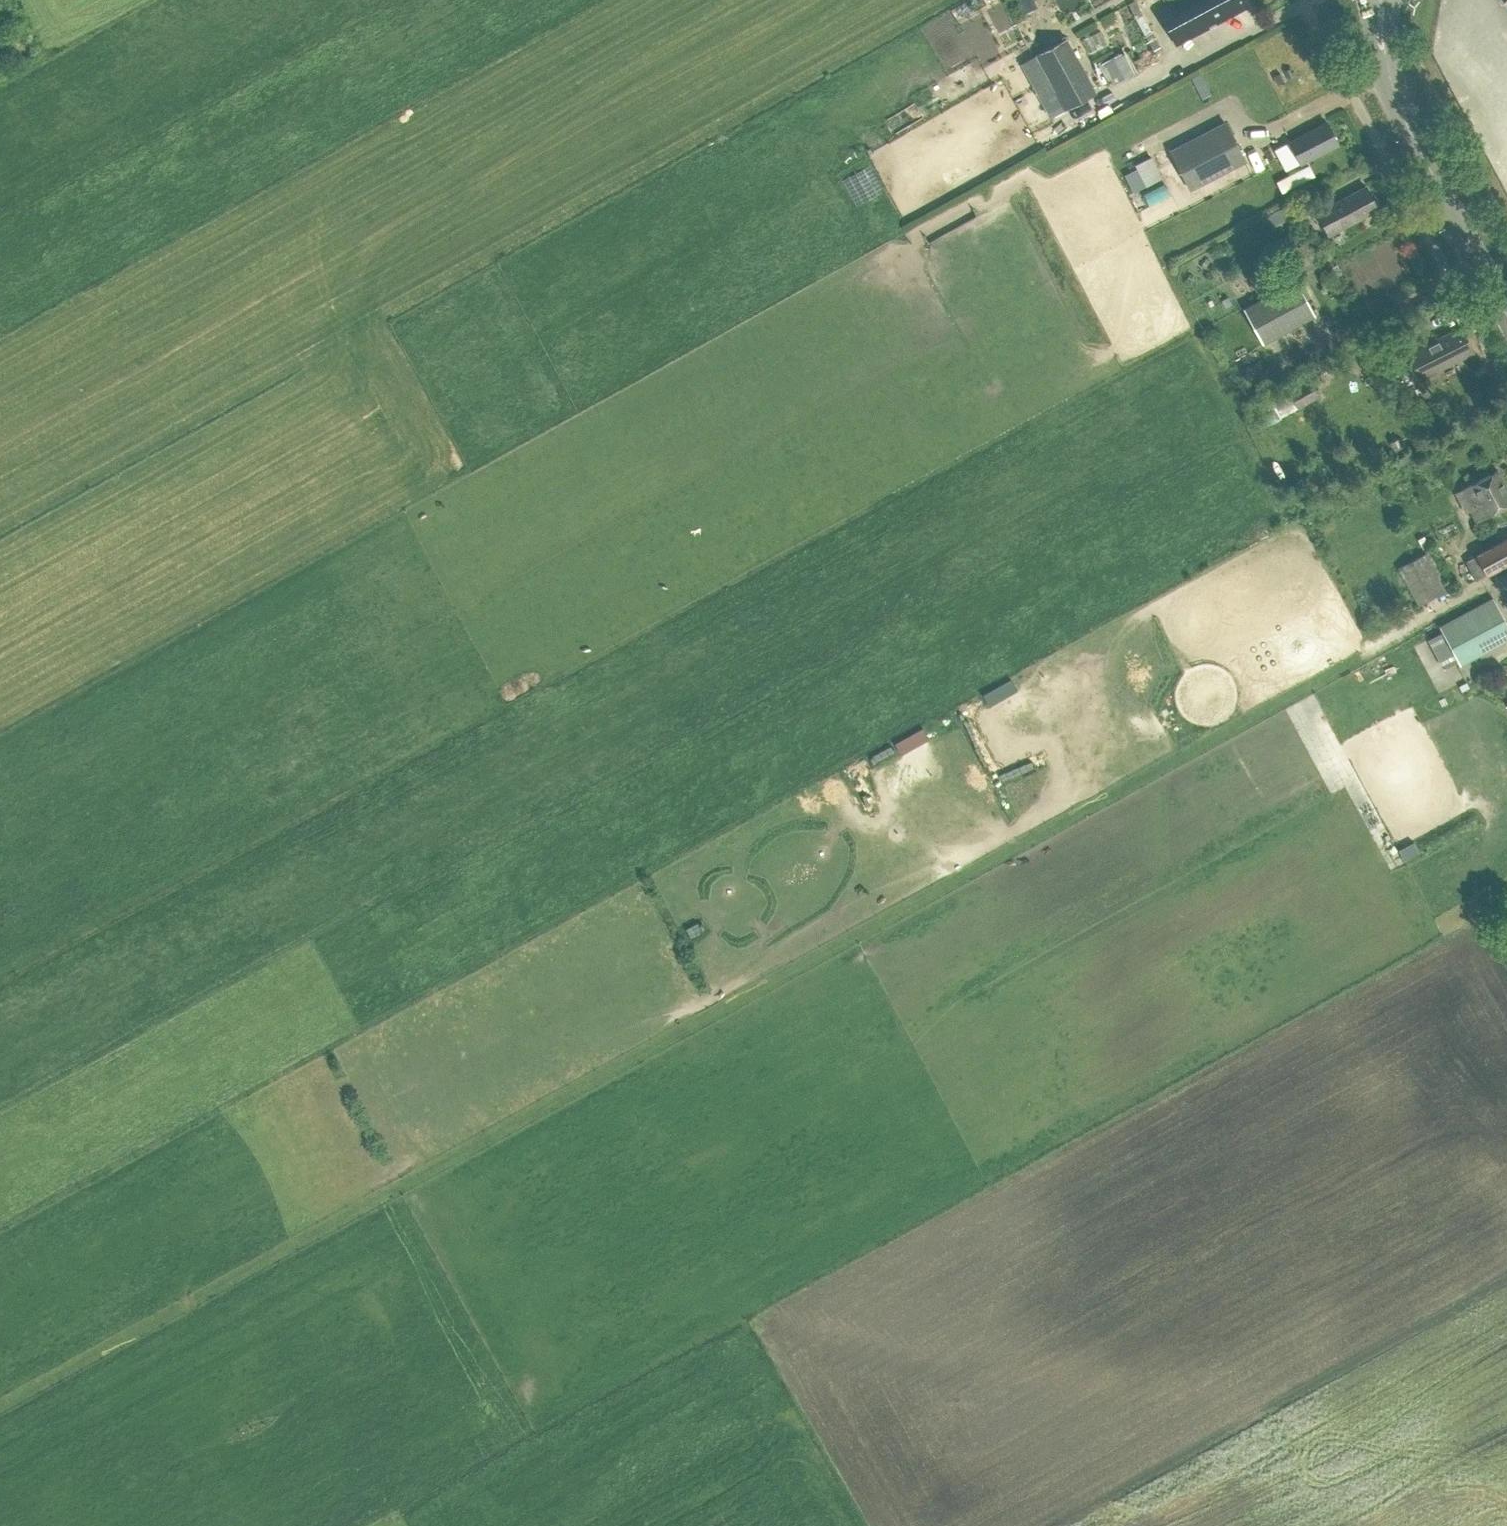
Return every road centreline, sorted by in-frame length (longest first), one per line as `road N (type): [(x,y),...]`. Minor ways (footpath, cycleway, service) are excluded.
road 1 (primary): [(1506,314),(1394,99),(1378,30),(1381,0)]

